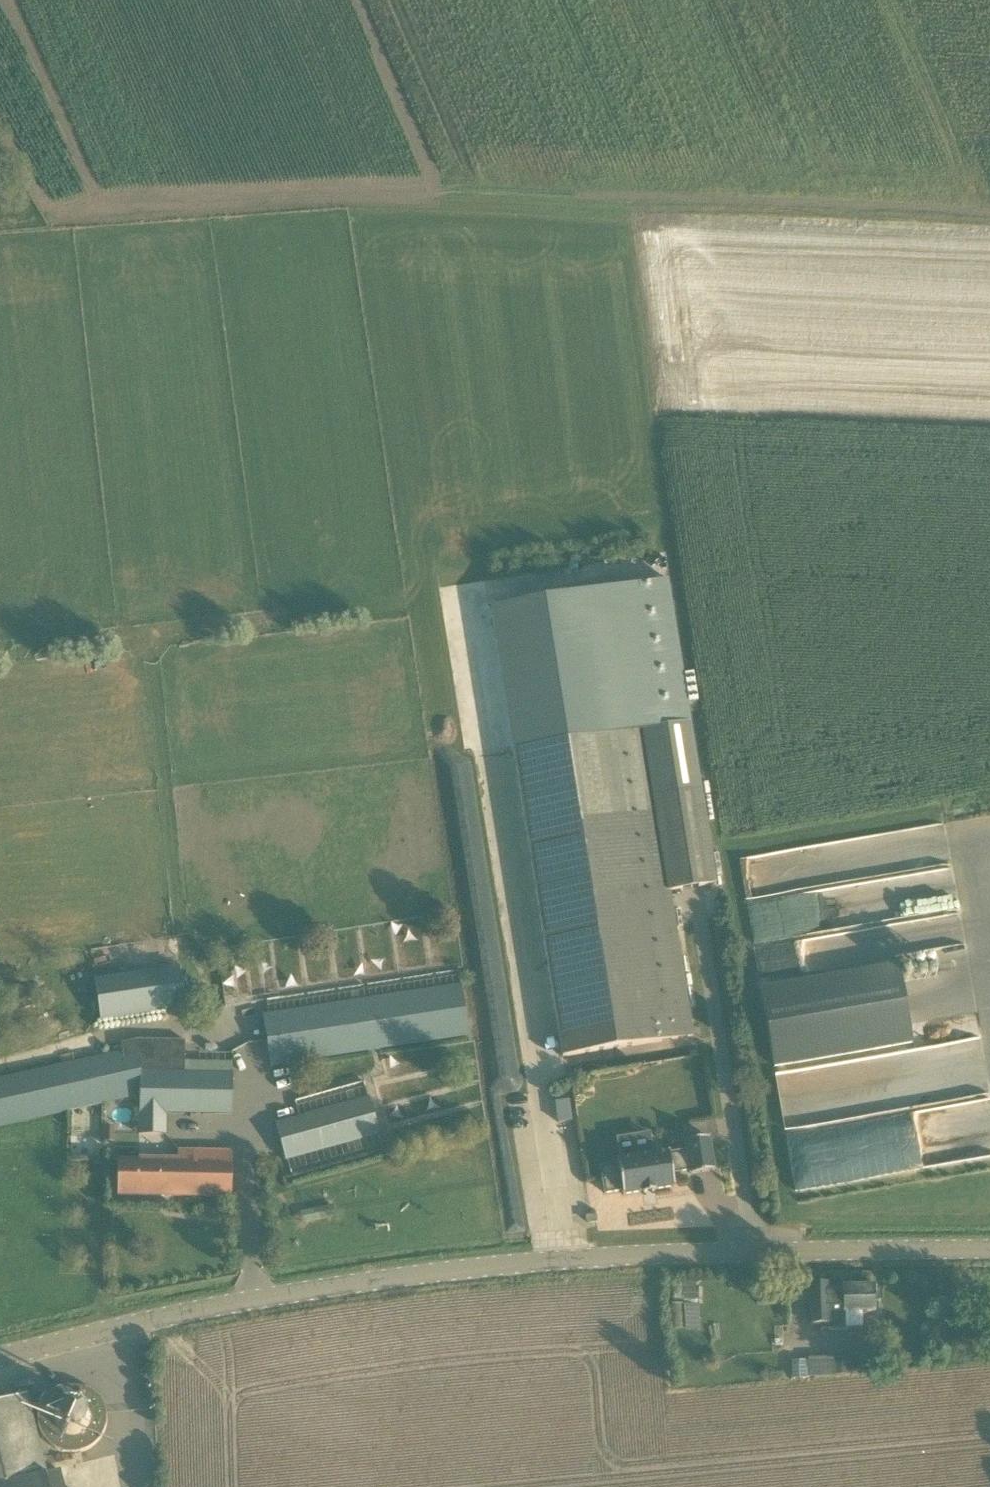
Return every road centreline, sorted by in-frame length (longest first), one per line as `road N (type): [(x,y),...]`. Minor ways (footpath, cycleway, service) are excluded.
road 1 (unclassified): [(0,1353),(229,1302),(401,1275),(626,1254),(989,1254)]

